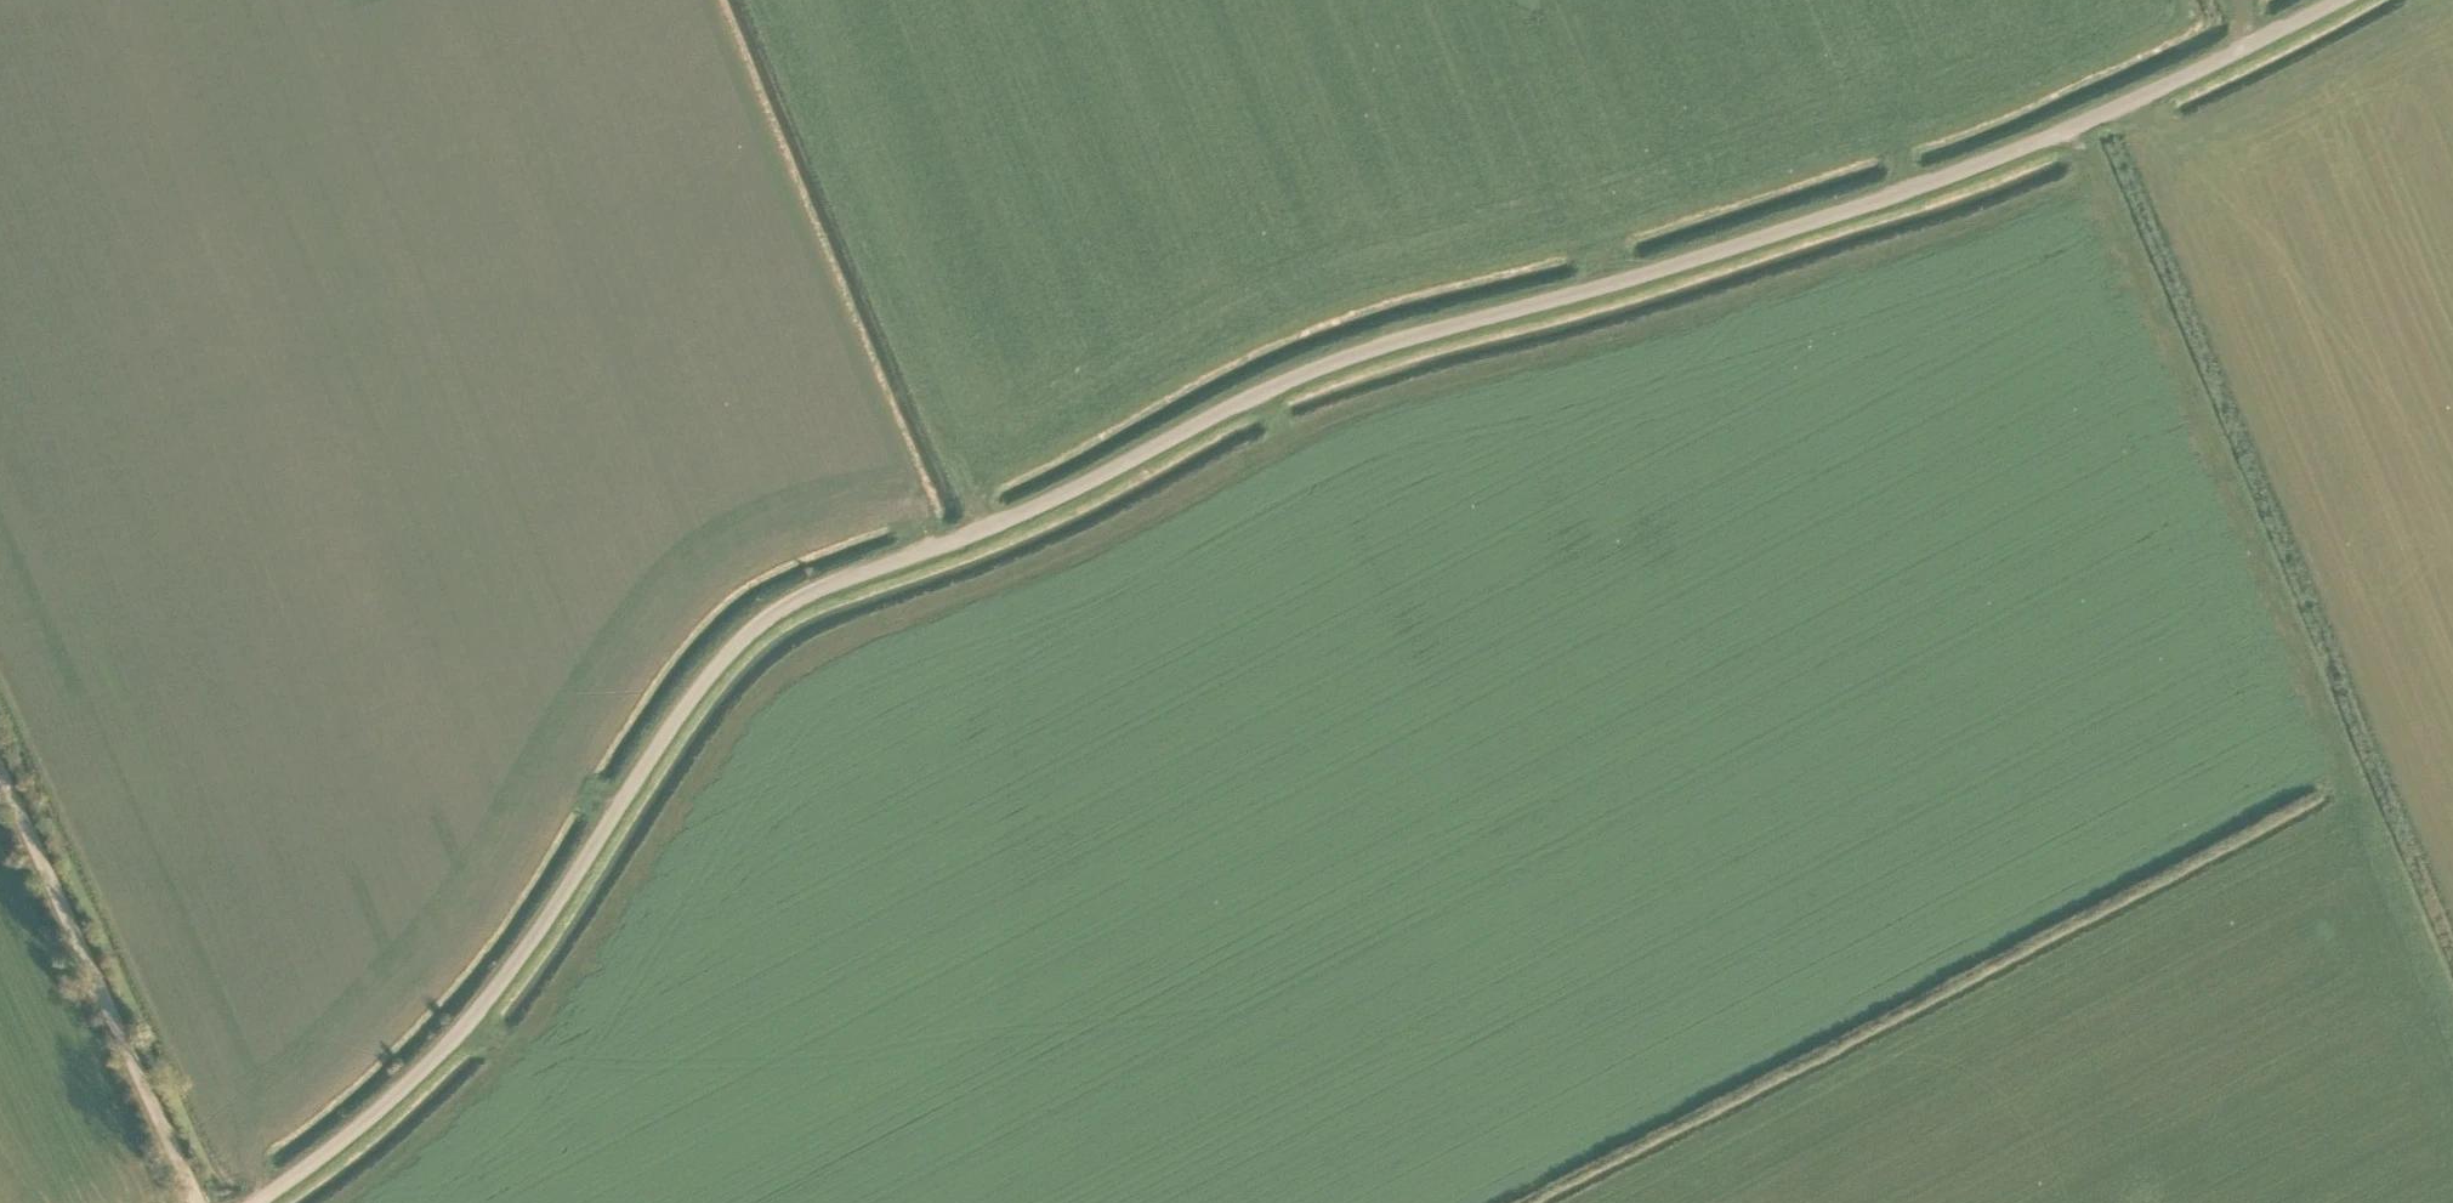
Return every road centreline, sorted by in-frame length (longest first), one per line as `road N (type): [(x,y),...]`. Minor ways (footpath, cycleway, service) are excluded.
road 1 (unclassified): [(248,1202),(342,1136),(452,1038),(529,941),(669,724),(750,631),(831,584),(1026,511),(1335,356),(1492,317),(1936,179),(2167,85),(2340,0)]

